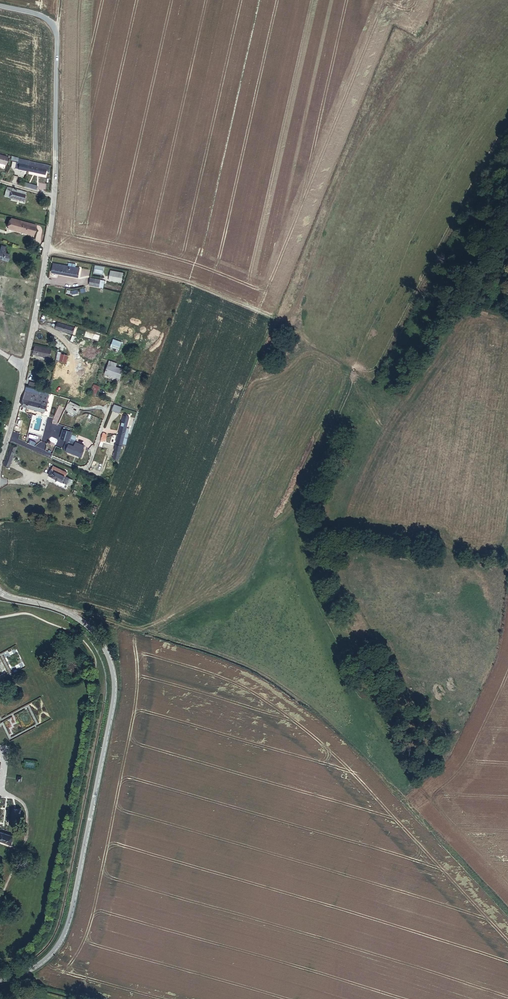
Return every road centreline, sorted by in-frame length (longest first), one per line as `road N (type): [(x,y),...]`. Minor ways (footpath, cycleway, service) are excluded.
road 1 (track): [(62,609),(248,667),(327,724),(507,913)]
road 2 (unclassified): [(0,983),(53,955),(65,935),(115,674),(86,623),(0,592)]
road 3 (unclassified): [(7,437),(54,197)]
road 4 (unclassified): [(54,197),(58,37),(32,12),(0,7)]
road 5 (residential): [(7,437),(90,470),(114,404)]

